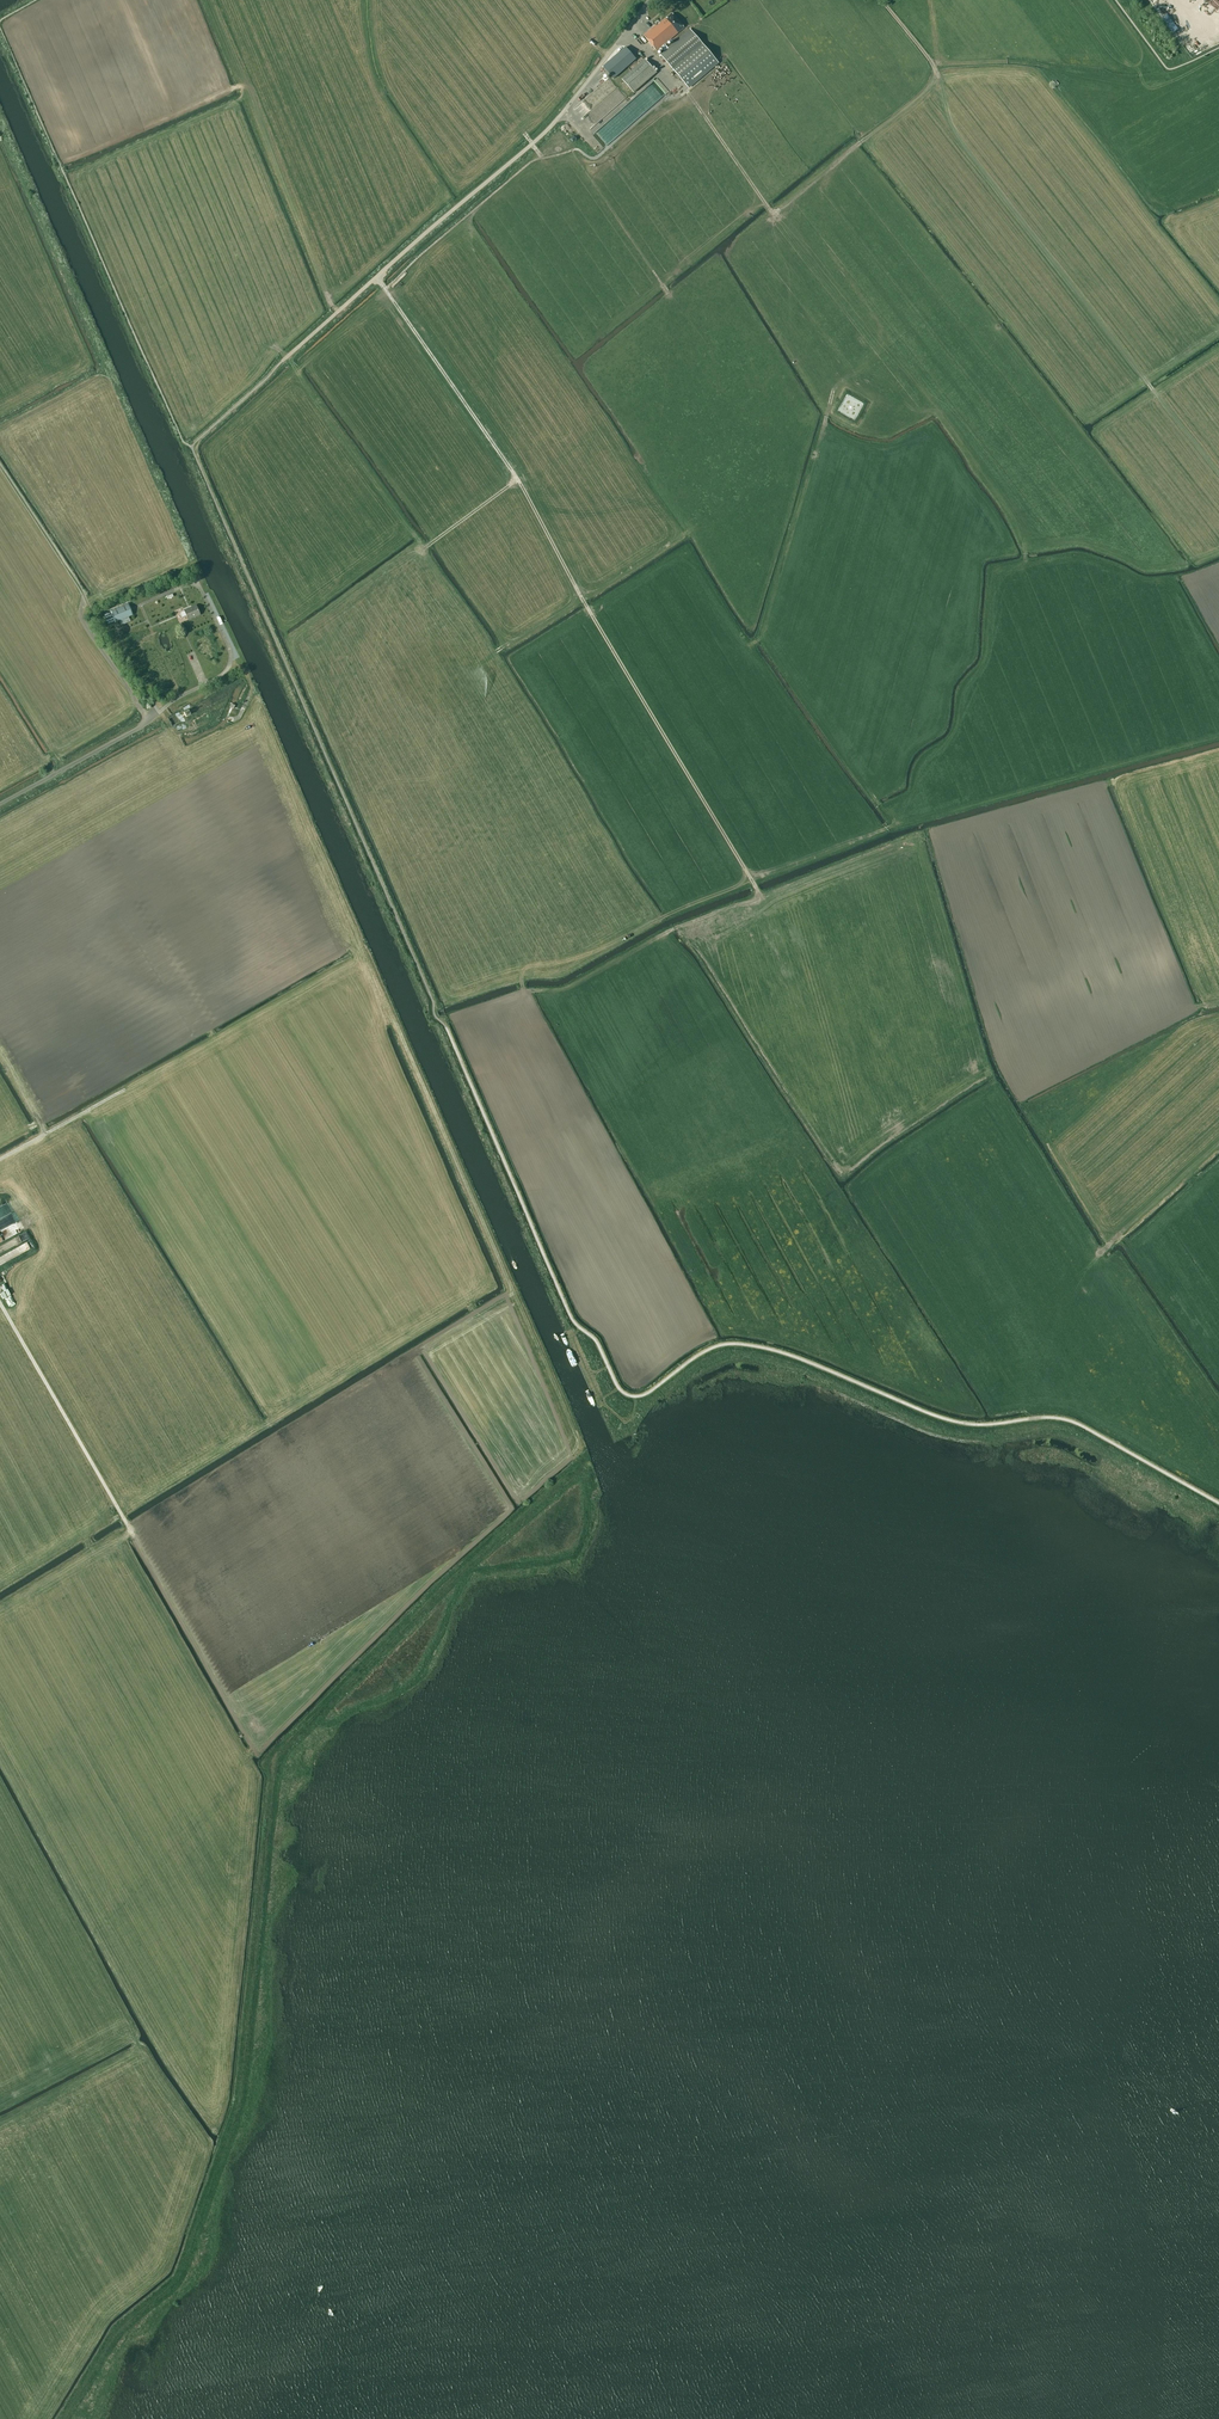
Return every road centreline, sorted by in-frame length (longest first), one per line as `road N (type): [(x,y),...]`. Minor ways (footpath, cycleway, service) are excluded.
road 1 (track): [(517,480),(761,901),(664,934),(566,988),(524,990)]
road 2 (unclassified): [(285,358),(555,124),(650,0)]
road 3 (track): [(378,277),(517,480),(429,545)]
road 4 (track): [(148,718),(0,462)]
road 5 (track): [(0,1307),(133,1536)]
road 6 (track): [(881,0),(935,75),(920,97),(822,174)]
road 7 (unclassified): [(0,803),(155,711)]
road 8 (track): [(749,877),(903,821)]
road 9 (track): [(0,1160),(123,1091)]

